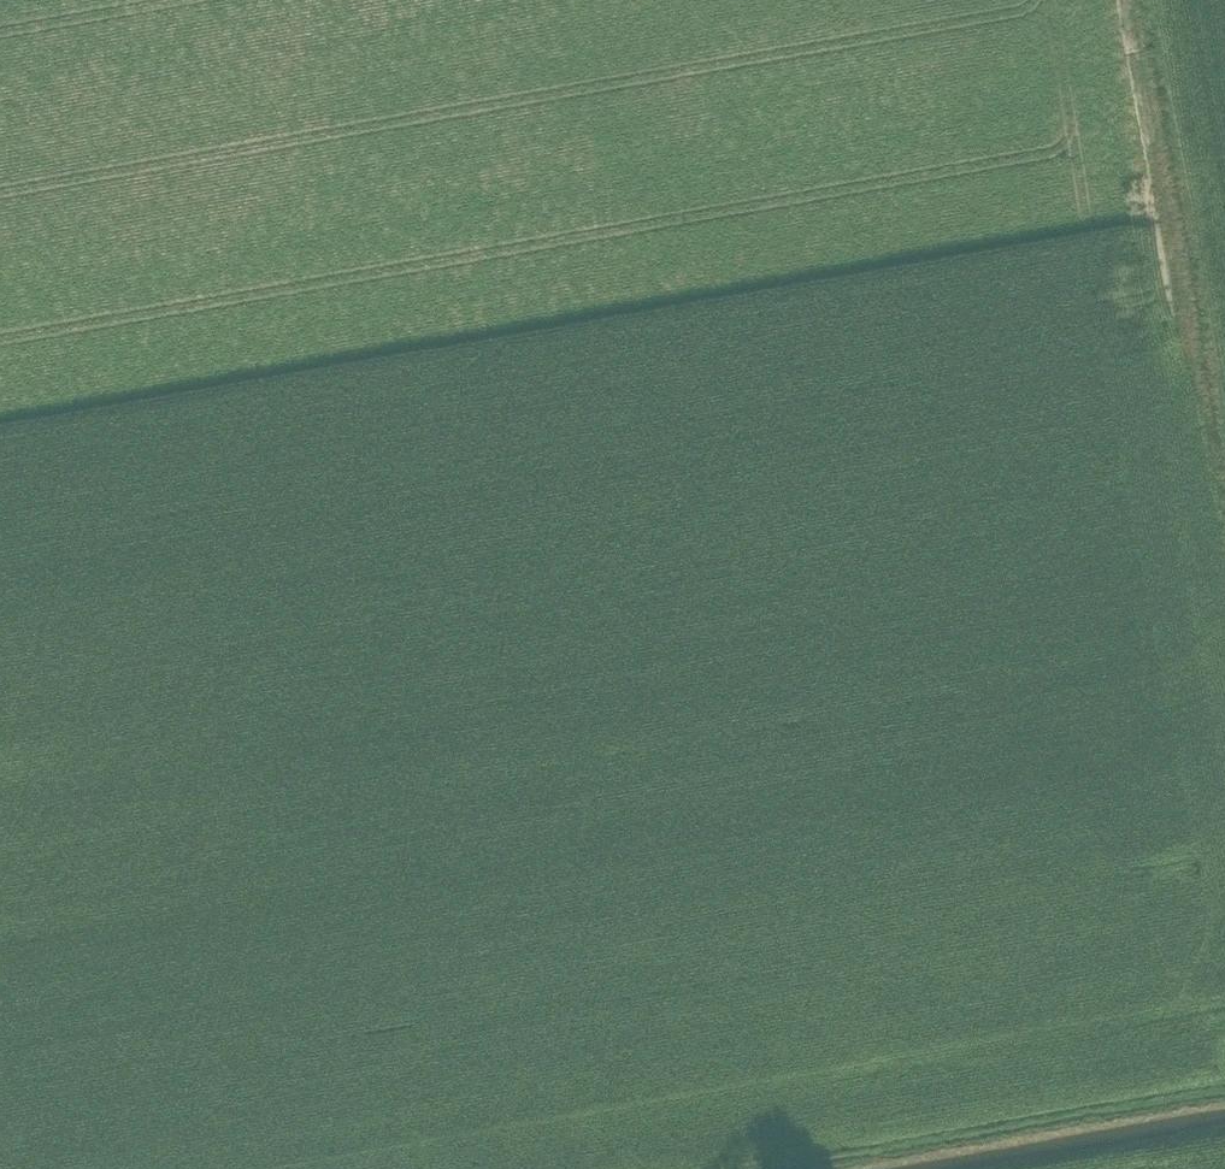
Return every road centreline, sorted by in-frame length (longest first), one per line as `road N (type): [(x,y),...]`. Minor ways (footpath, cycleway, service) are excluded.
road 1 (track): [(1121,0),(1224,591)]

